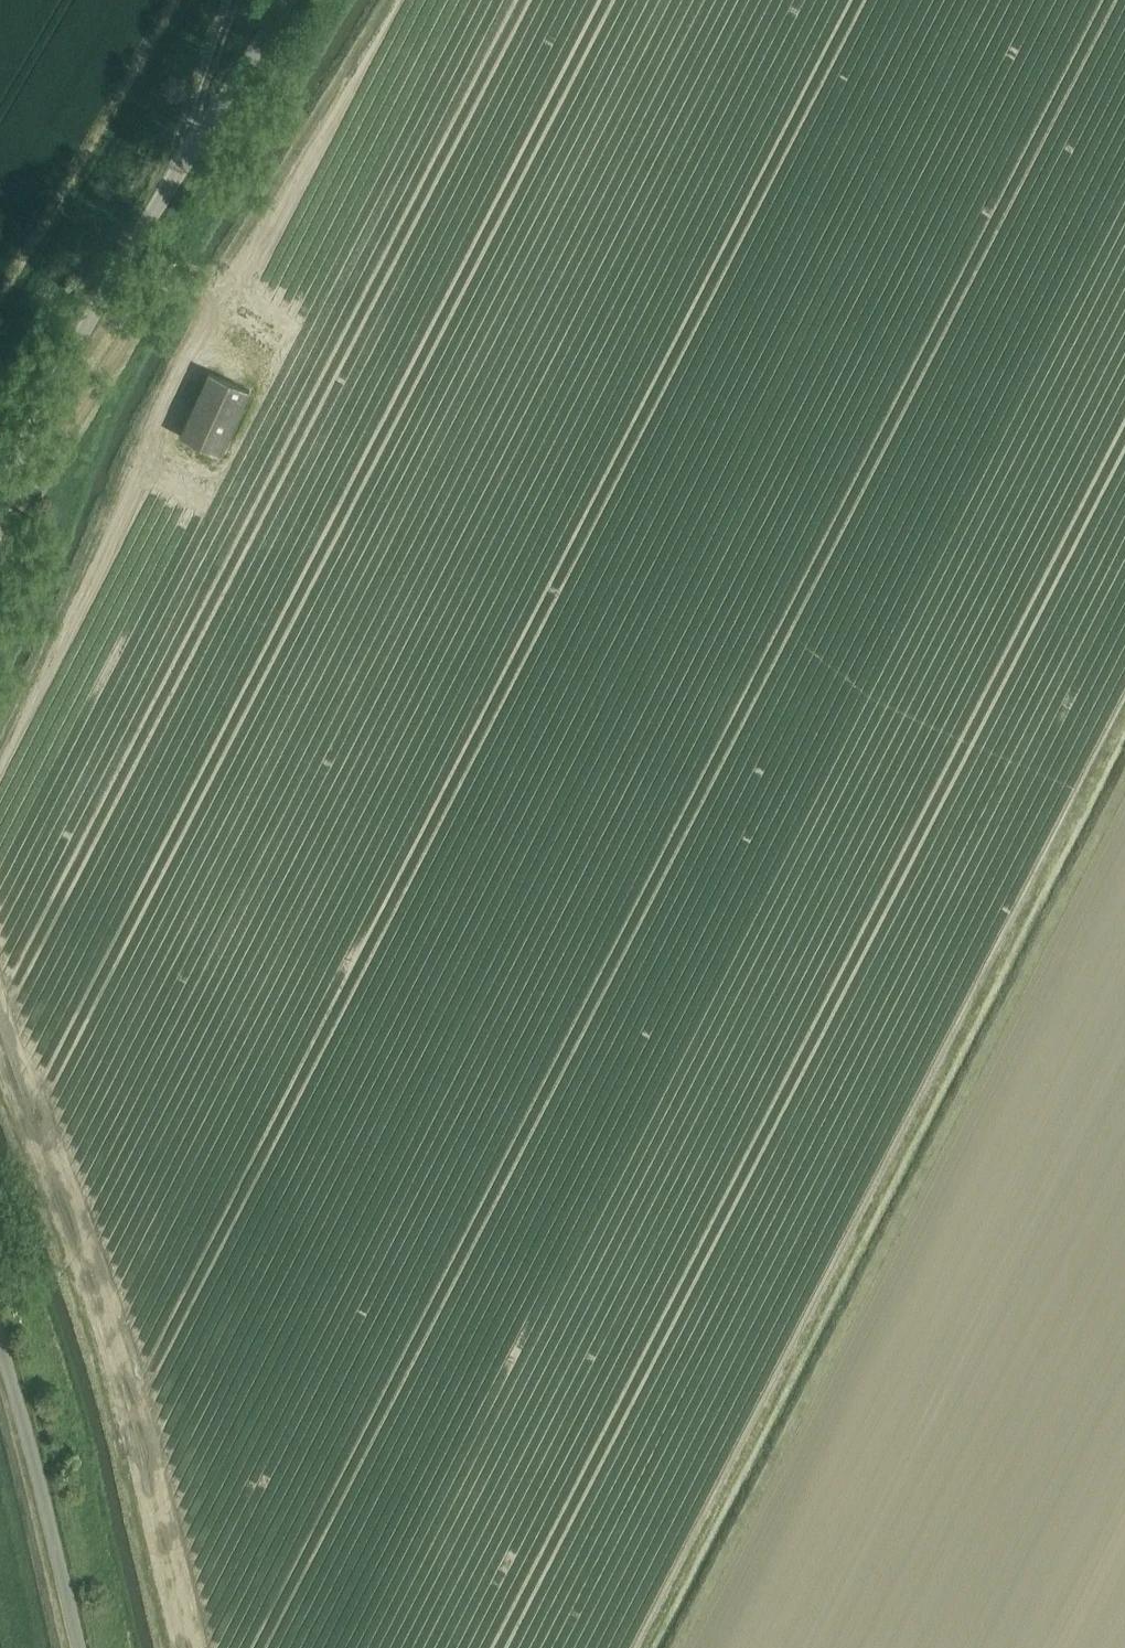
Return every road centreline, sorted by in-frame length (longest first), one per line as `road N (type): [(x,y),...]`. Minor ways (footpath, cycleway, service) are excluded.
road 1 (unclassified): [(0,503),(112,280),(287,0)]
road 2 (track): [(0,510),(28,493),(150,305),(180,285),(211,292)]
road 3 (unclassified): [(78,1647),(0,1347)]

